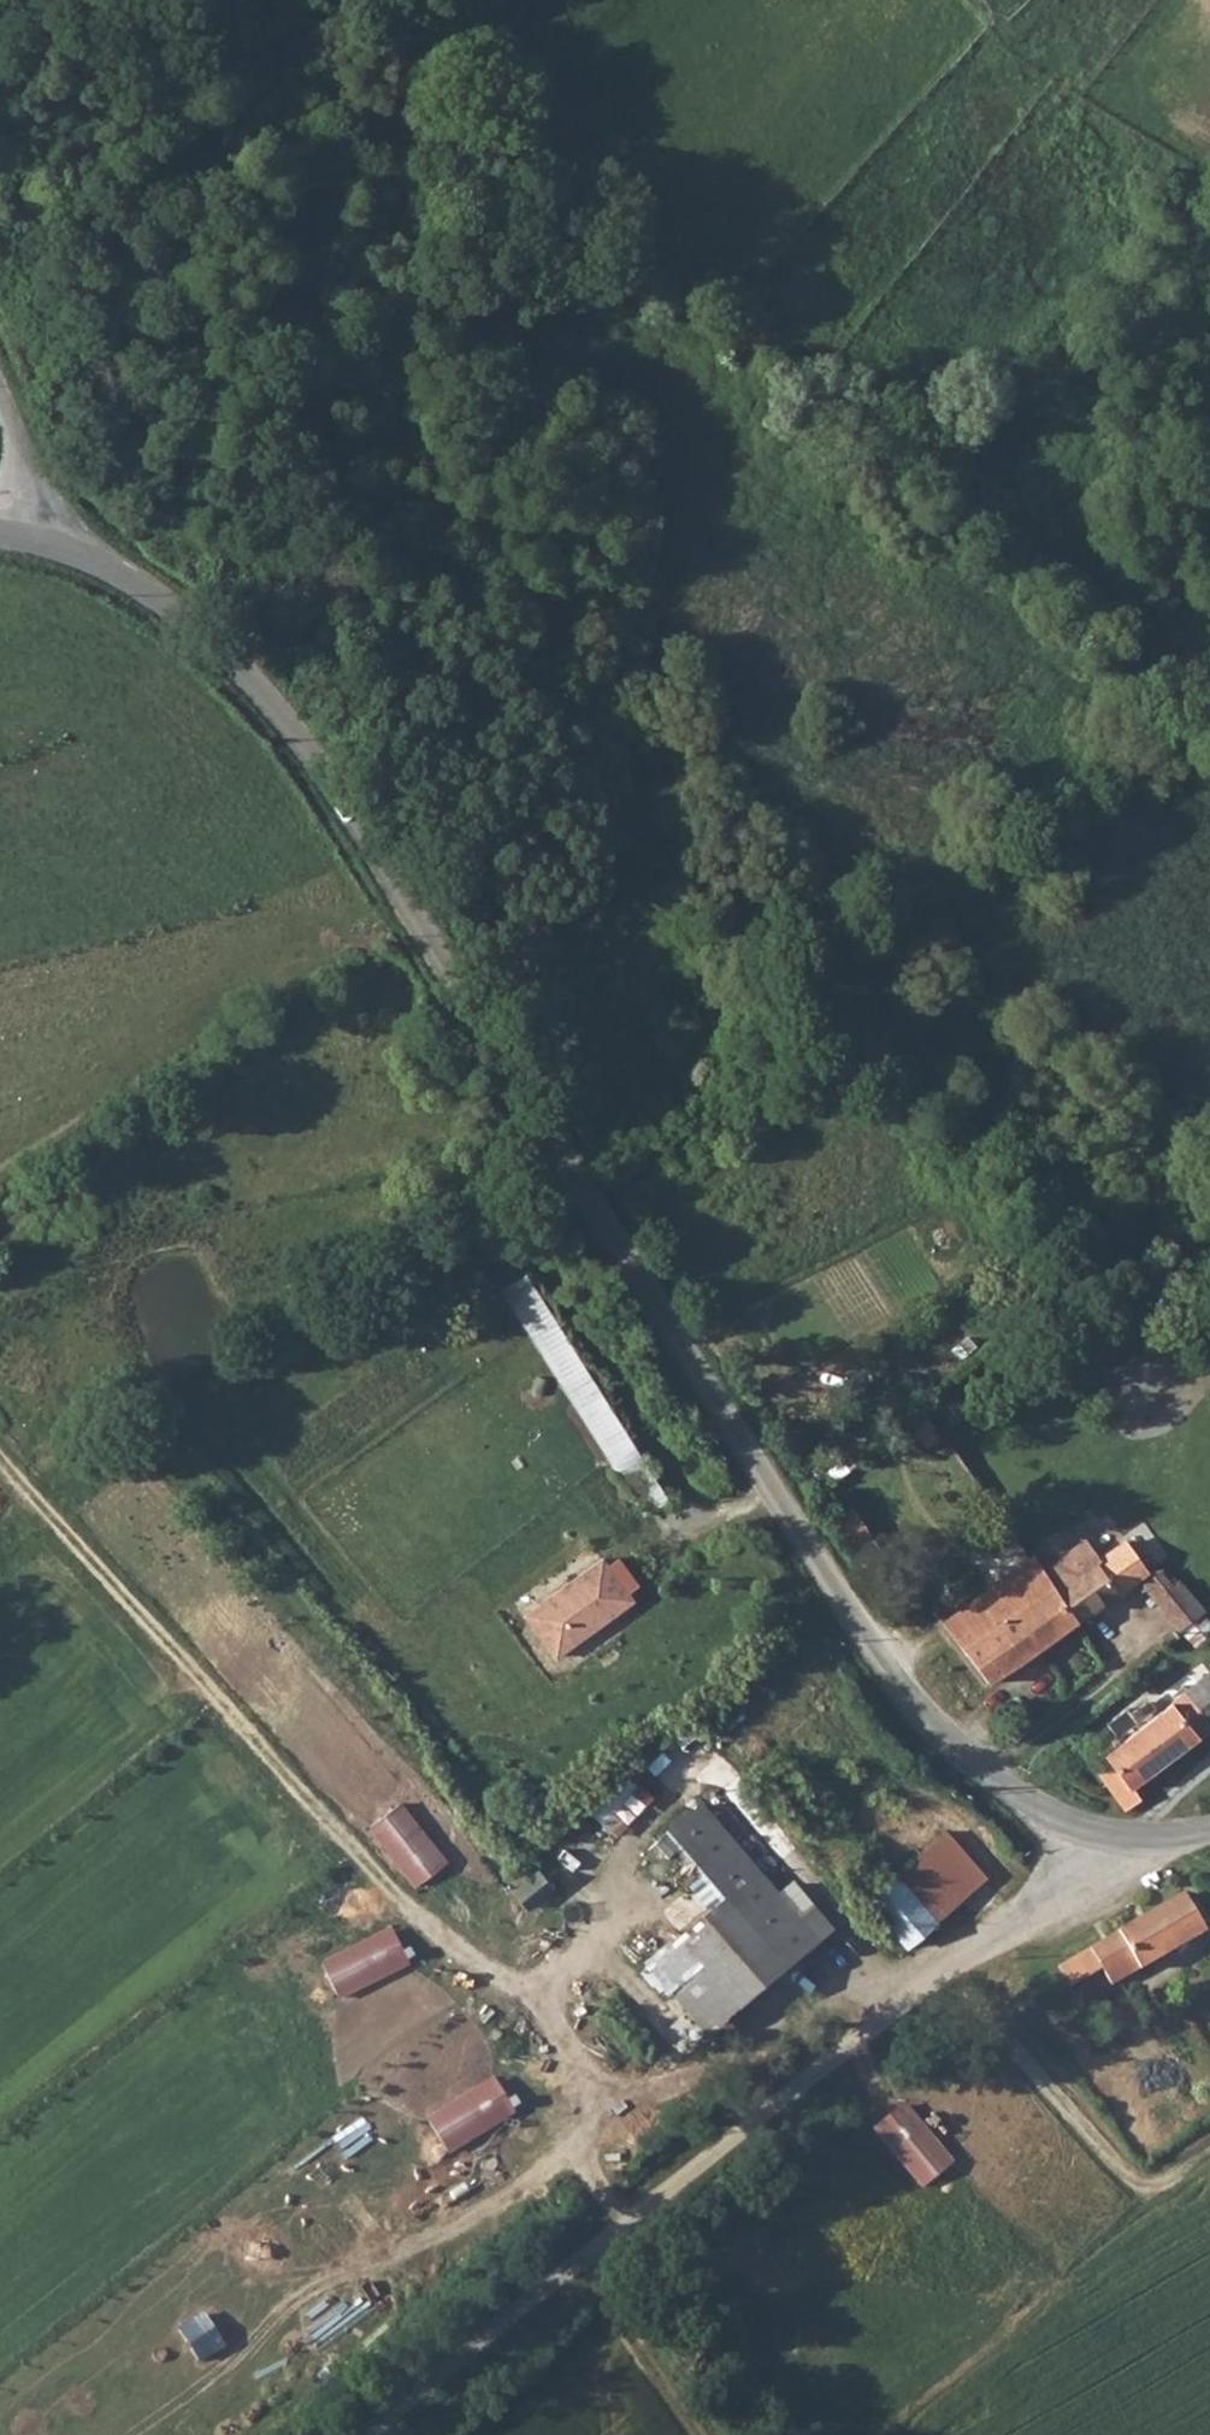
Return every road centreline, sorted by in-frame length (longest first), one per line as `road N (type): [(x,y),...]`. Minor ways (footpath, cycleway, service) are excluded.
road 1 (unclassified): [(1133,1849),(1092,1837),(1008,1791),(914,1705),(399,876),(283,709),(173,603),(47,544)]
road 2 (unclassified): [(368,2434),(633,2219),(1133,1849)]
road 3 (unclassified): [(0,397),(31,472),(47,544)]

